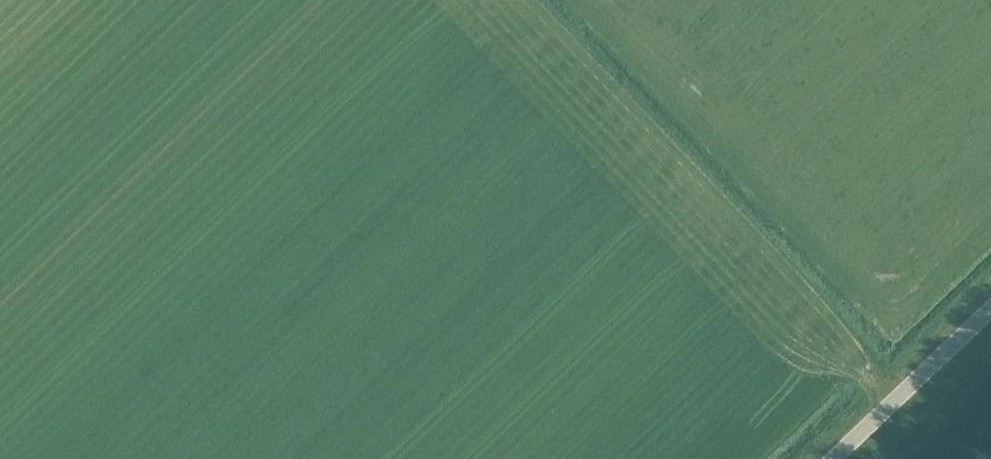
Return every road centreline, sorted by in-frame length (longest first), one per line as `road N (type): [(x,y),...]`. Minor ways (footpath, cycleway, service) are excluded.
road 1 (tertiary): [(831,458),(990,306)]

